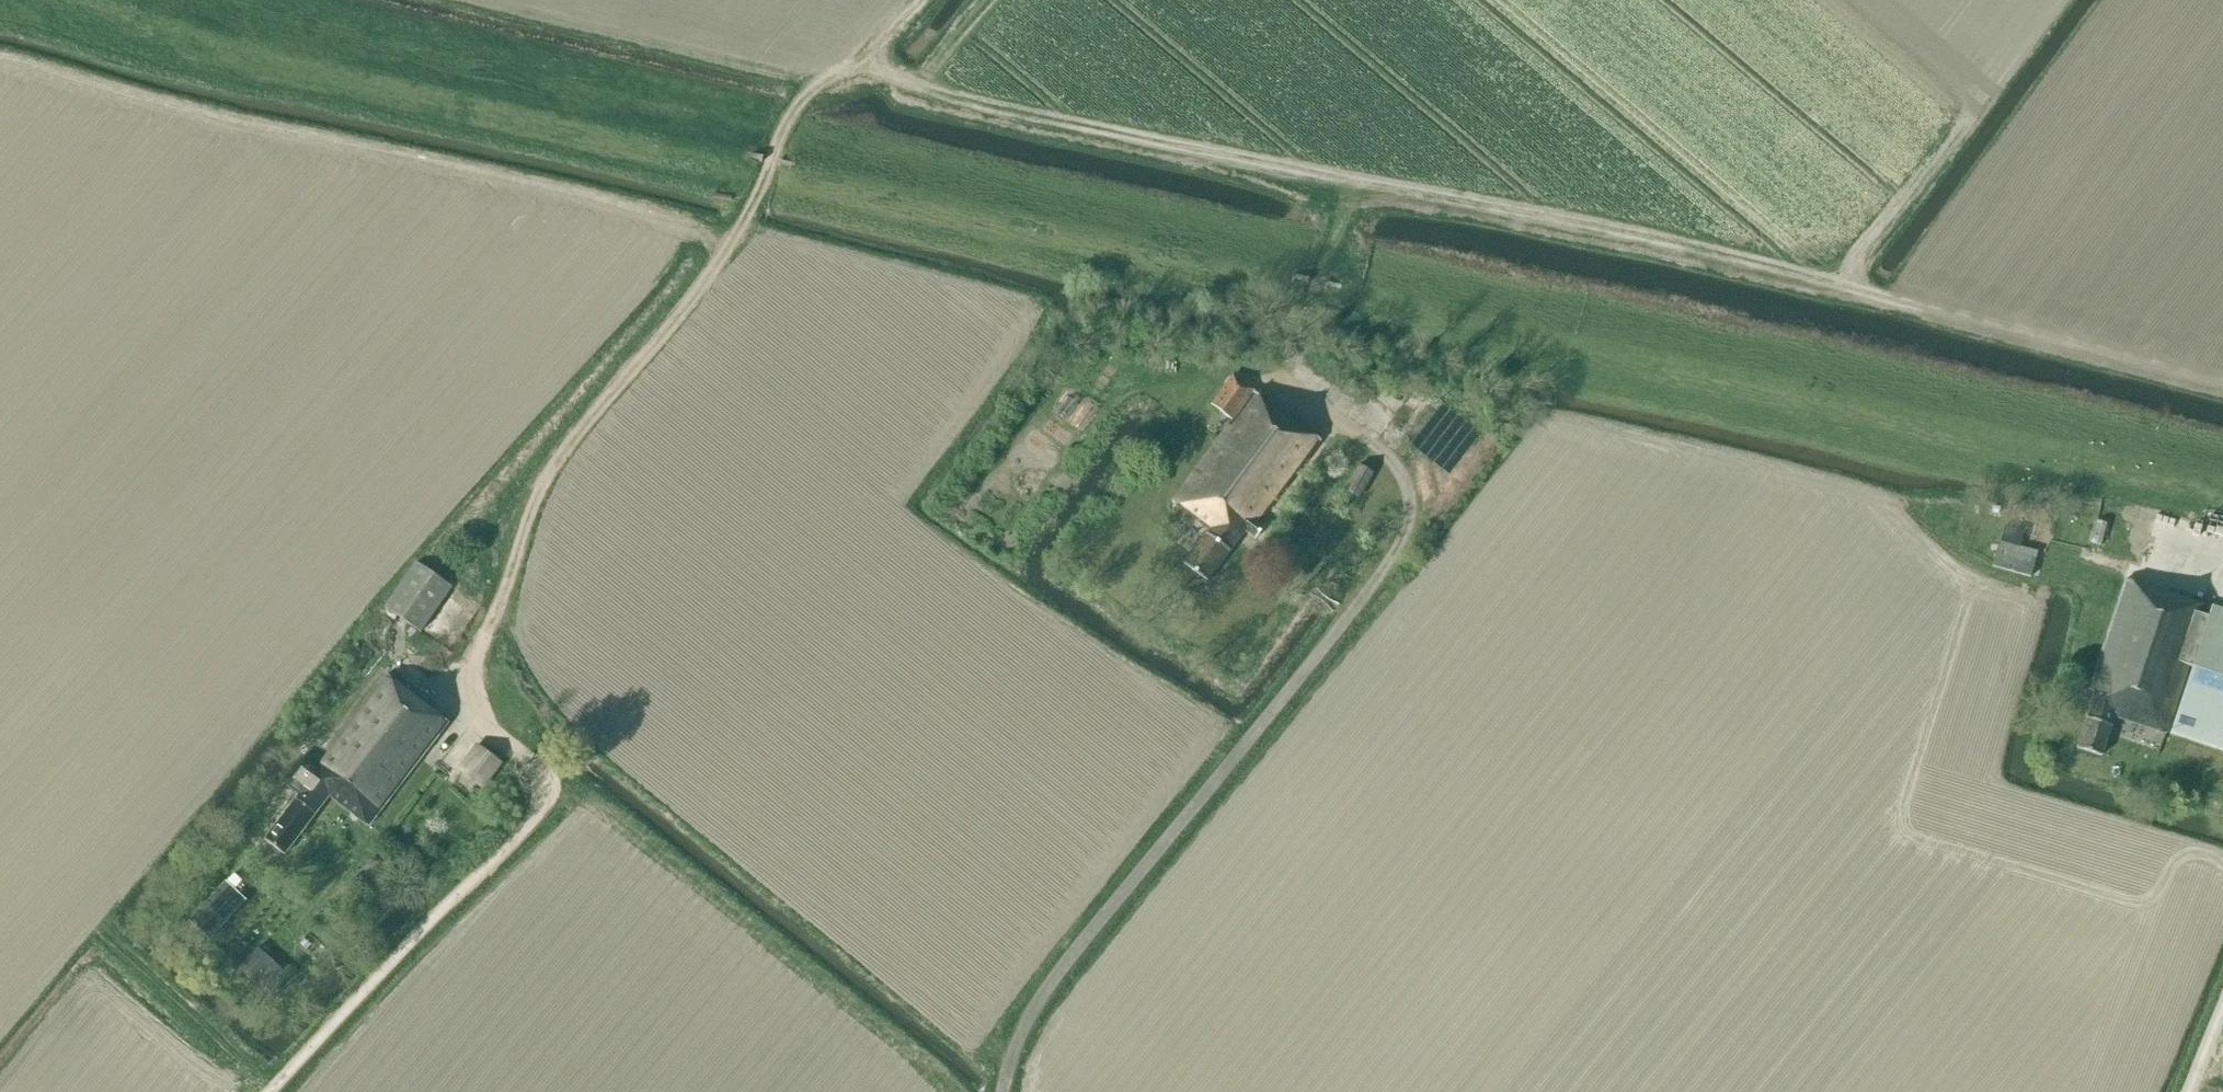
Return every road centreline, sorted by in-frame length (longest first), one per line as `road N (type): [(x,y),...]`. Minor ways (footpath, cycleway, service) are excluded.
road 1 (unclassified): [(1000,1091),(1020,1029),(1055,978),(1414,536),(1409,493),(1393,460)]
road 2 (track): [(819,82),(792,112),(735,238),(548,469),(461,699)]
road 3 (unclassified): [(271,1091),(536,811),(547,784),(461,699)]

